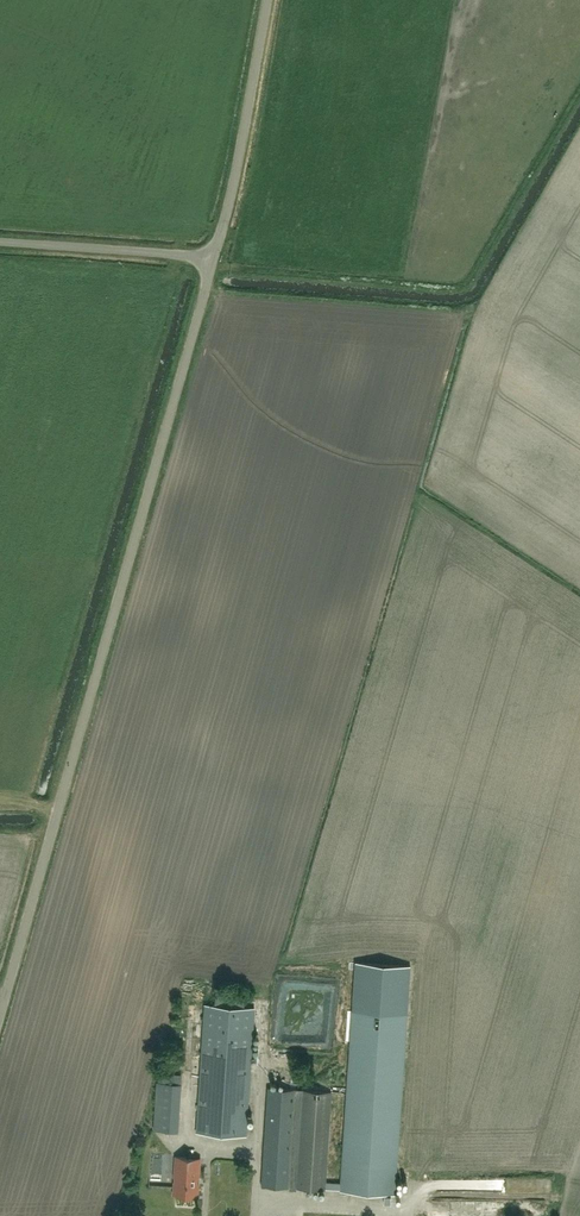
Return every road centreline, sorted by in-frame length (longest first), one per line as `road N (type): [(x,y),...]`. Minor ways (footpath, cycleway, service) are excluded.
road 1 (unclassified): [(0,1014),(214,256)]
road 2 (unclassified): [(214,256),(267,0)]
road 3 (unclassified): [(214,256),(0,242)]

